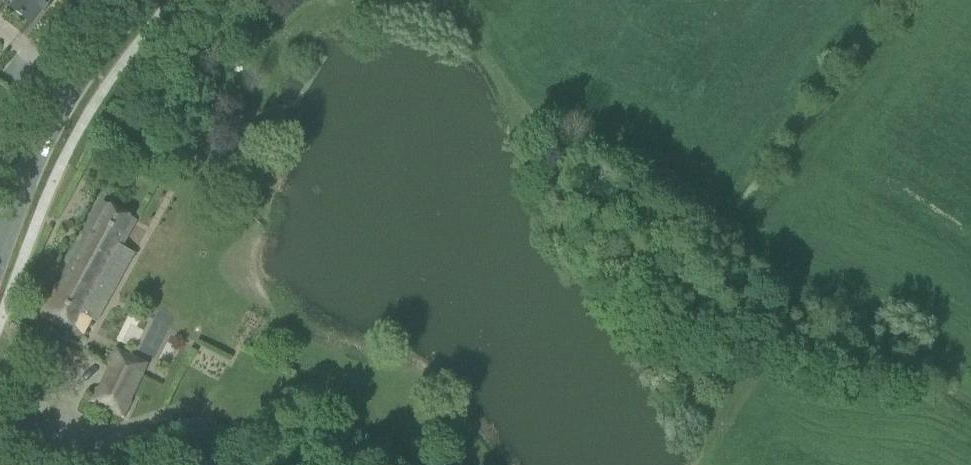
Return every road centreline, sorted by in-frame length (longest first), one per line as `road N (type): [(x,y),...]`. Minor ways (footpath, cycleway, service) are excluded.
road 1 (tertiary): [(0,246),(58,115),(143,0)]

